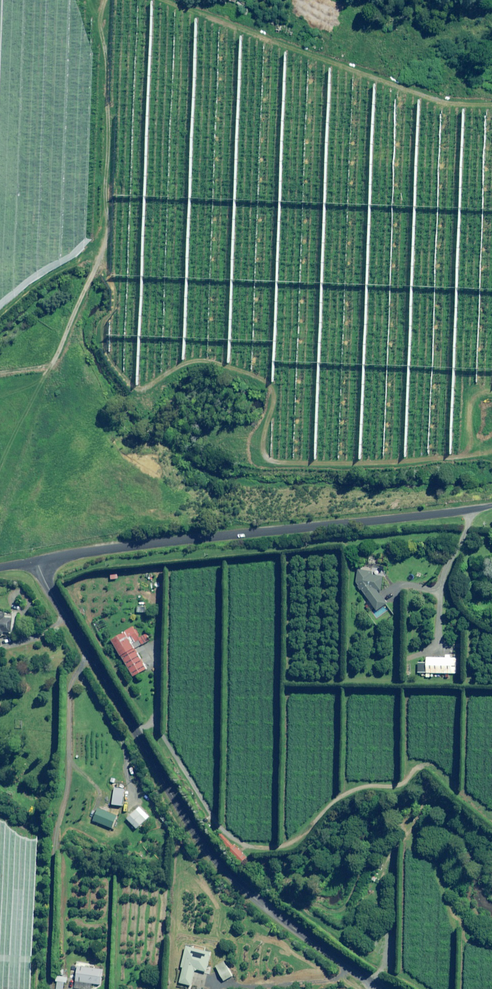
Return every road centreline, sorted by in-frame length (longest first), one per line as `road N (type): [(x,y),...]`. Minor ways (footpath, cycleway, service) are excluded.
road 1 (unclassified): [(38,561),(201,836),(268,904),(382,988)]
road 2 (unclassified): [(38,561),(491,502)]
road 3 (track): [(491,254),(269,247),(126,184)]
road 4 (track): [(0,371),(49,364),(126,184)]
road 5 (track): [(126,184),(0,129)]

